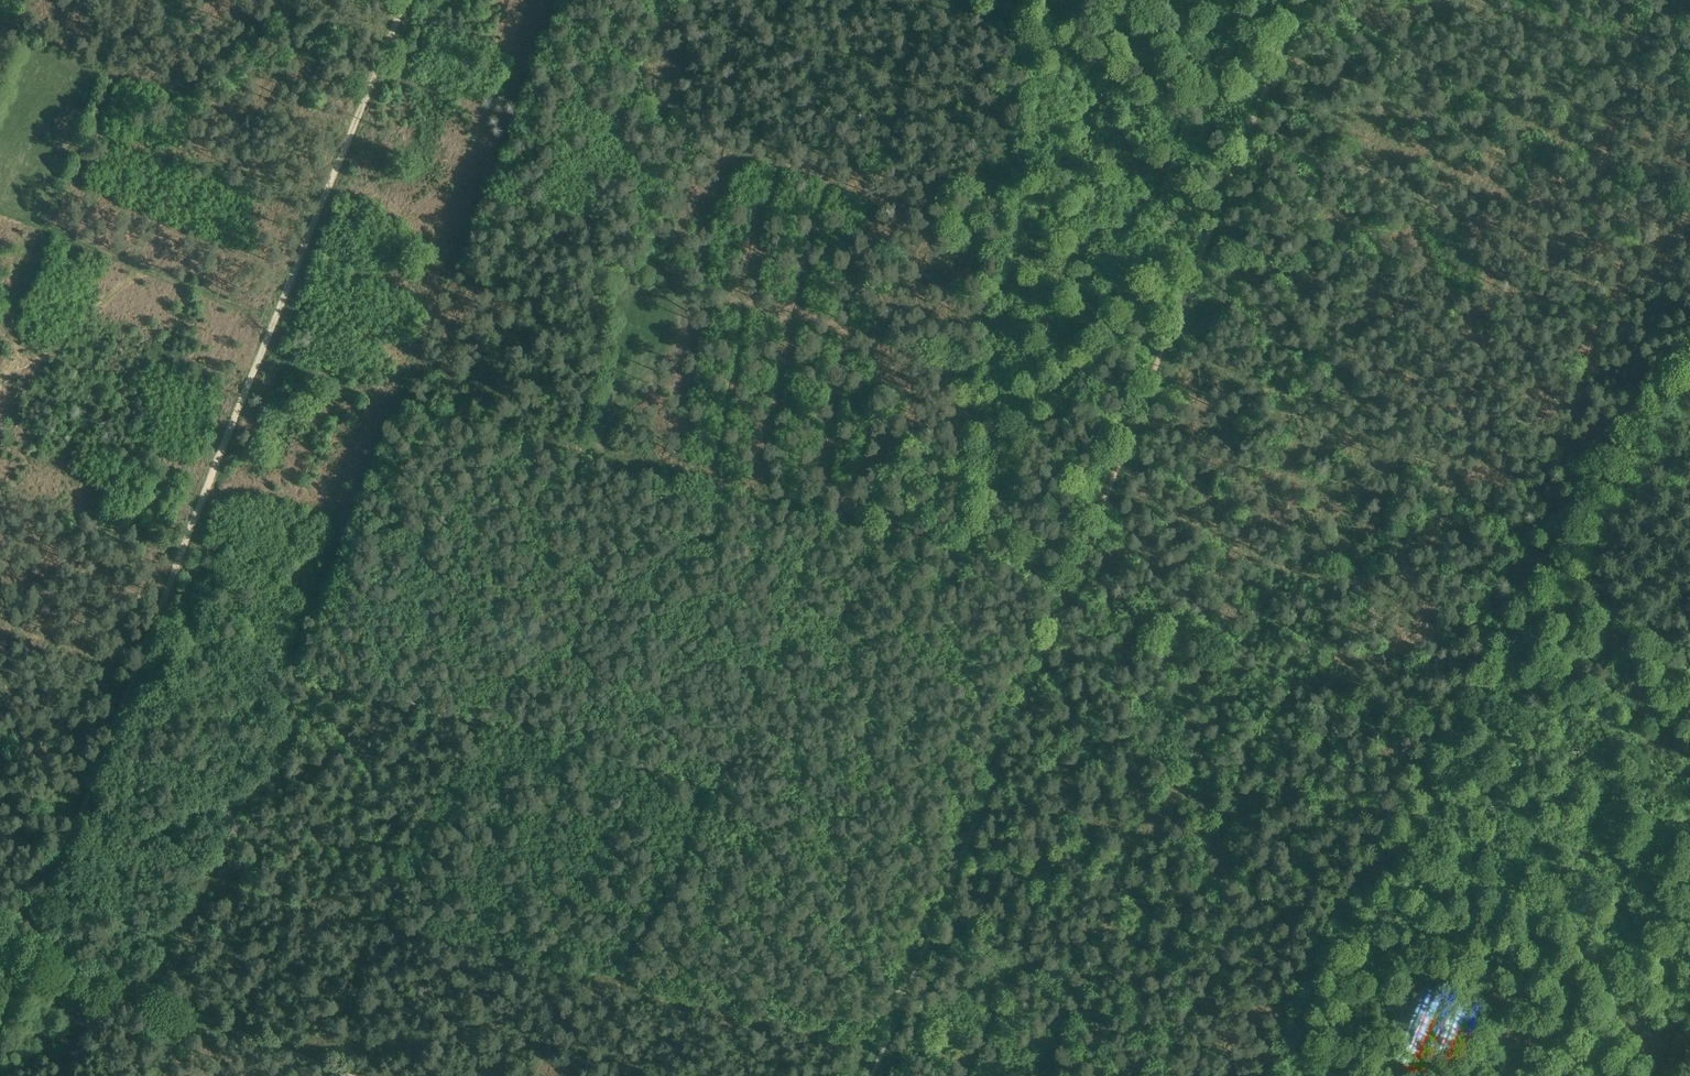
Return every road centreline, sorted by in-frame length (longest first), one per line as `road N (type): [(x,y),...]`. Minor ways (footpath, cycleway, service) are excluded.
road 1 (track): [(879,1075),(1305,0)]
road 2 (track): [(29,951),(403,0)]
road 3 (track): [(1260,1075),(1341,903),(1526,591),(1631,480)]
road 4 (track): [(1074,588),(1439,735)]
road 5 (track): [(356,1075),(29,951)]

